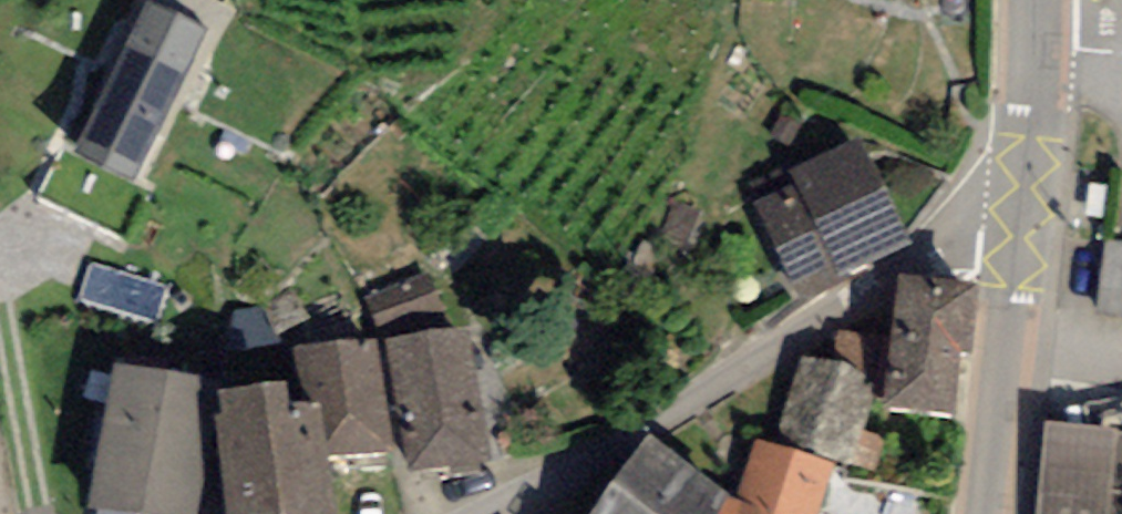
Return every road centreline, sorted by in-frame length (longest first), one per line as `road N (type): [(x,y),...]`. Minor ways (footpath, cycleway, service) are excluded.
road 1 (residential): [(499,513),(835,328),(958,214),(1025,198)]
road 2 (tertiary): [(987,513),(1025,198)]
road 3 (tertiary): [(1025,198),(1038,46)]

